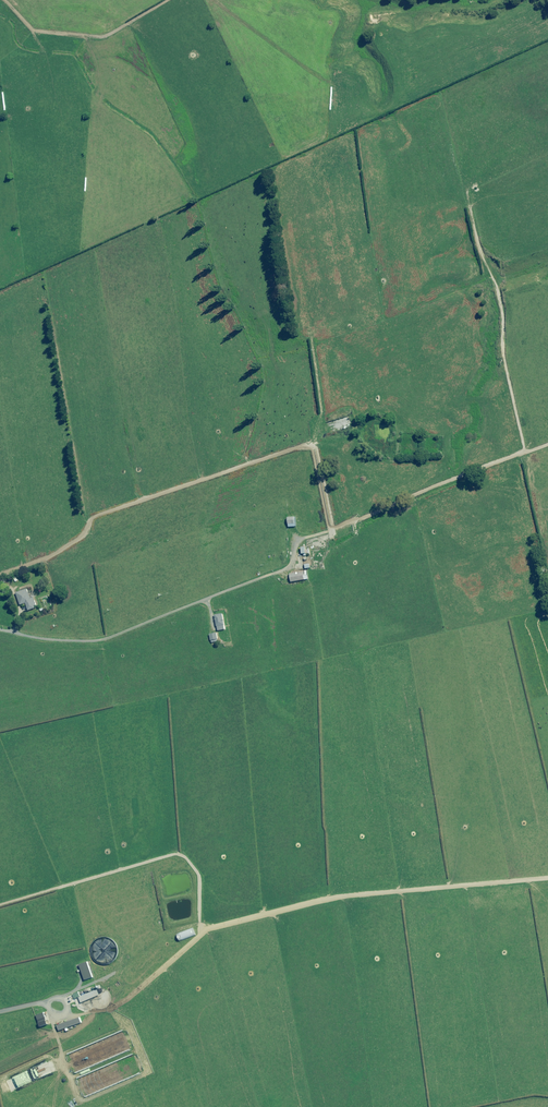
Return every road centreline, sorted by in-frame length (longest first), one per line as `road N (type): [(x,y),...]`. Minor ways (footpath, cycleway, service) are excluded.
road 1 (track): [(547,874),(315,896),(209,926),(112,1008),(64,1015)]
road 2 (track): [(0,575),(48,556),(92,513),(309,447),(329,528)]
road 3 (track): [(329,528),(291,541),(285,567),(95,644),(0,629)]
road 4 (track): [(468,204),(498,291),(525,449)]
road 5 (track): [(329,528),(547,440)]
road 6 (track): [(169,0),(105,30),(30,31),(0,1)]

